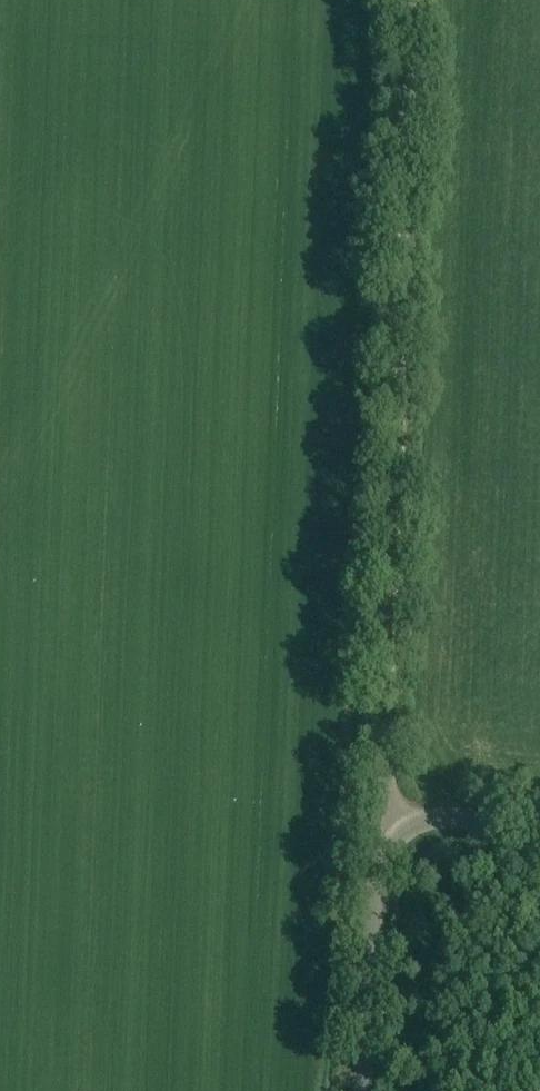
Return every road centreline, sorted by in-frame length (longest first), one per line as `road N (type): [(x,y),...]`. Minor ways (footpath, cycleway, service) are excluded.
road 1 (track): [(411,0),(384,806)]
road 2 (unclassified): [(362,1090),(384,806),(539,817)]

